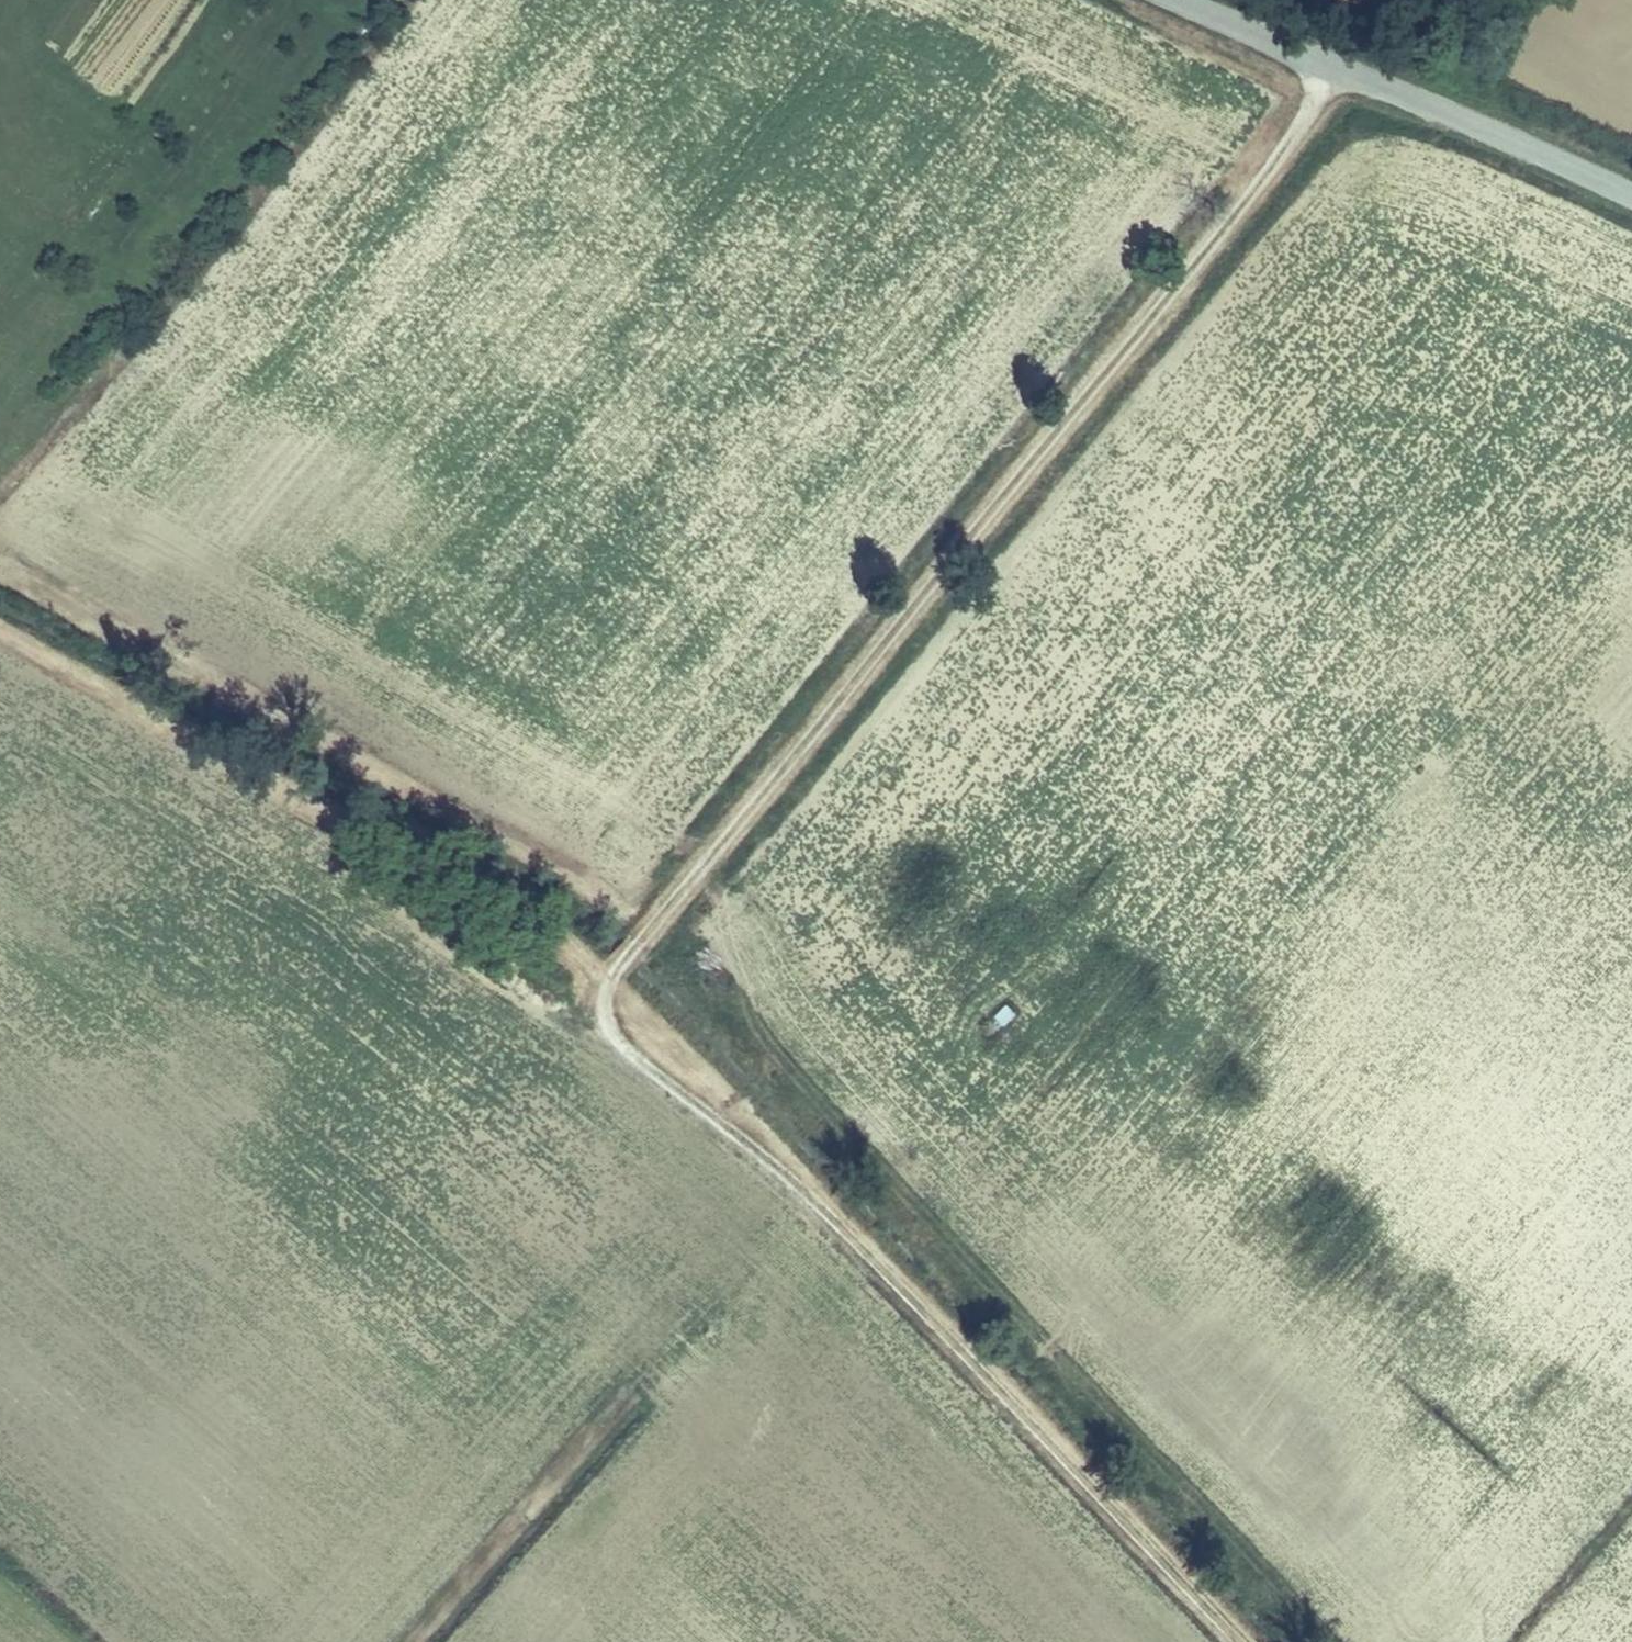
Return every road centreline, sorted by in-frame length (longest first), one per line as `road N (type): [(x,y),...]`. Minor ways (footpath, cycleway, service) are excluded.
road 1 (track): [(1233,1641),(794,1167),(622,1032),(606,965),(1269,169),(1339,70)]
road 2 (tertiary): [(1631,198),(1185,0)]

